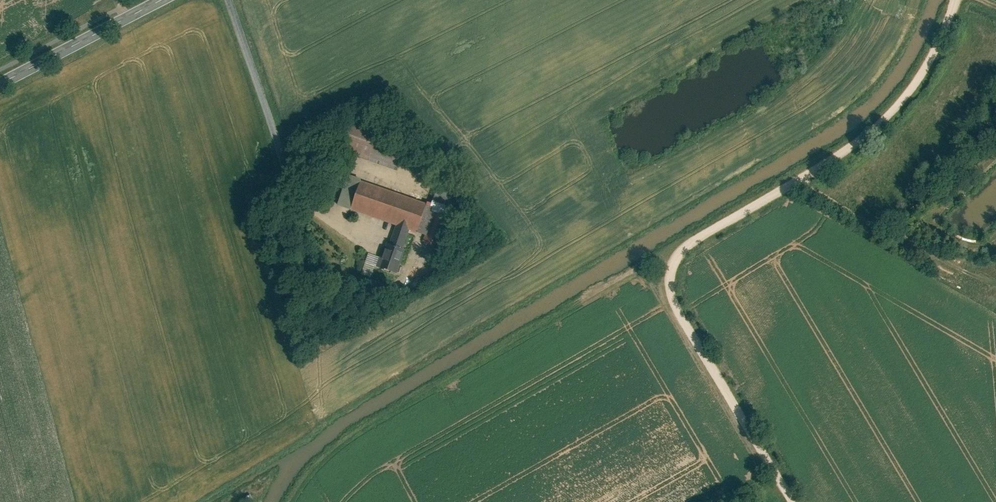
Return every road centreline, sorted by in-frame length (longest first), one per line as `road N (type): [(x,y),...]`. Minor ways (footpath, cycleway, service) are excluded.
road 1 (track): [(958,0),(937,57),(873,135),(702,239),(674,270),(679,312),(792,501)]
road 2 (tertiary): [(0,84),(161,0)]

